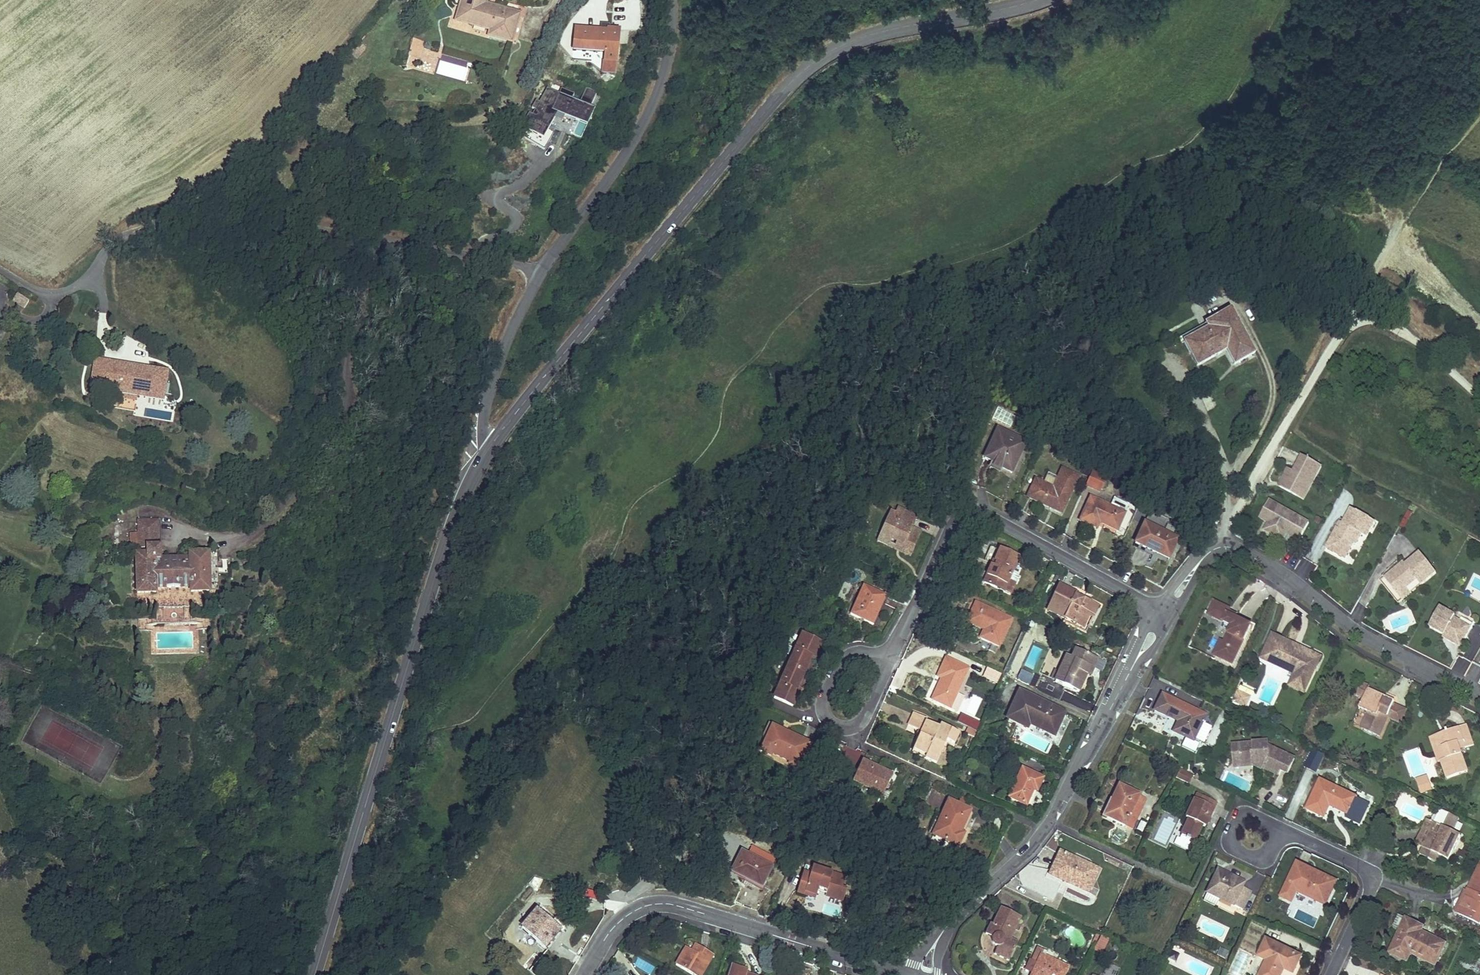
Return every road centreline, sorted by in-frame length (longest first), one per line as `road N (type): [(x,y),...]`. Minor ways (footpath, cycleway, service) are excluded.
road 1 (secondary): [(489,449),(805,68),(875,33),(1035,0)]
road 2 (residential): [(545,268),(235,206),(122,238),(65,291),(43,293),(0,268)]
road 3 (secondary): [(314,974),(449,530),(489,449)]
road 4 (residential): [(1164,614),(968,510),(952,525),(887,664)]
road 5 (residential): [(939,930),(1047,824),(1164,614)]
road 6 (residential): [(1164,614),(1198,563),(1232,547),(1297,585),(1361,637),(1479,697)]
road 7 (residential): [(907,970),(657,900),(623,917),(585,974)]
road 8 (unclassified): [(545,268),(641,127),(672,46),(676,0)]
road 9 (unclassified): [(545,268),(483,412),(489,449)]
road 10 (residential): [(887,664),(863,722),(834,727),(822,701),(845,657),(867,654)]

